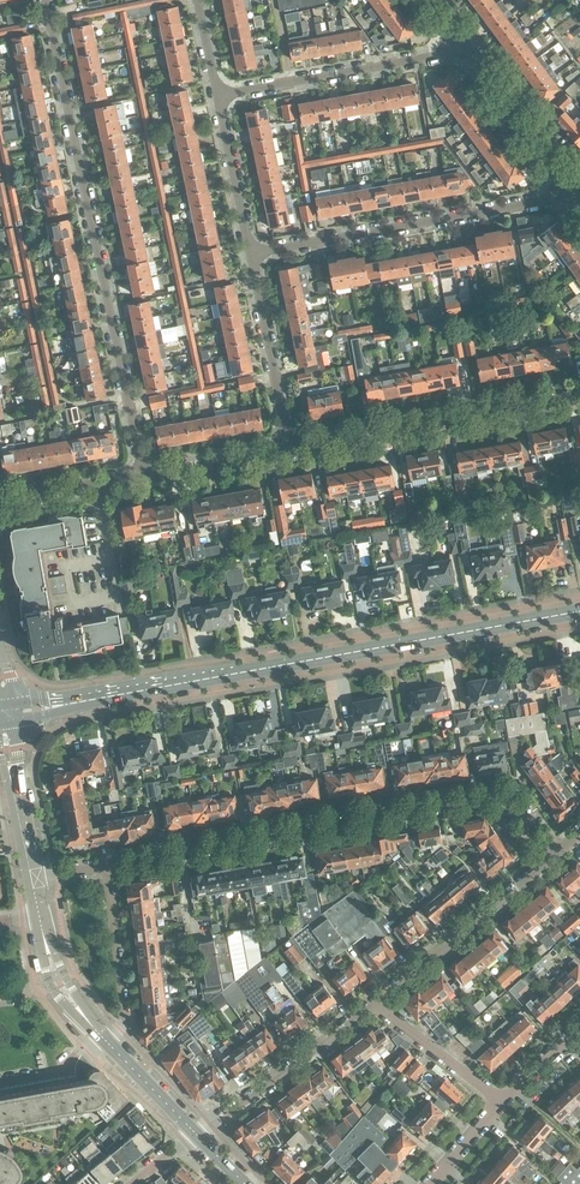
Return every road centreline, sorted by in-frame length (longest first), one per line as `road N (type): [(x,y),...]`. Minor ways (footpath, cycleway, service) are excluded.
road 1 (primary): [(7,715),(579,611)]
road 2 (residential): [(143,475),(46,0)]
road 3 (residential): [(108,866),(501,795),(551,857)]
road 4 (residential): [(250,254),(576,193)]
road 5 (residential): [(291,449),(579,396)]
road 6 (residential): [(217,96),(445,53),(464,41)]
road 7 (residential): [(374,1001),(551,857)]
road 8 (residential): [(192,1135),(374,1001)]
road 9 (residential): [(291,449),(250,254)]
road 10 (residential): [(576,193),(464,41)]
road 11 (residential): [(108,866),(127,1008),(110,1045)]
road 12 (secondary): [(34,882),(7,715)]
road 13 (residential): [(502,1100),(374,1001)]
road 14 (residential): [(250,254),(217,96)]
road 15 (secondary): [(41,915),(54,989),(110,1045)]
road 16 (residential): [(143,475),(291,449)]
road 17 (secondary): [(110,1045),(68,981),(41,915)]
road 18 (residential): [(0,508),(143,475)]
road 19 (secondary): [(192,1135),(110,1045)]

